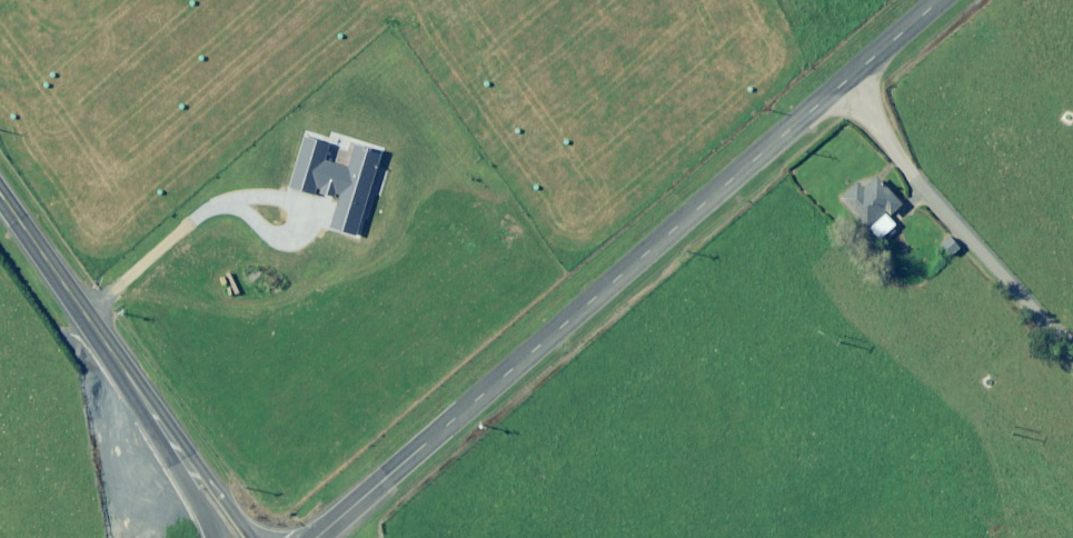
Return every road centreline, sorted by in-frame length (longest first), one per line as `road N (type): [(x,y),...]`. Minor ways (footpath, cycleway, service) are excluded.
road 1 (tertiary): [(940,0),(316,537)]
road 2 (tertiary): [(0,192),(244,537)]
road 3 (track): [(1072,357),(838,88)]

